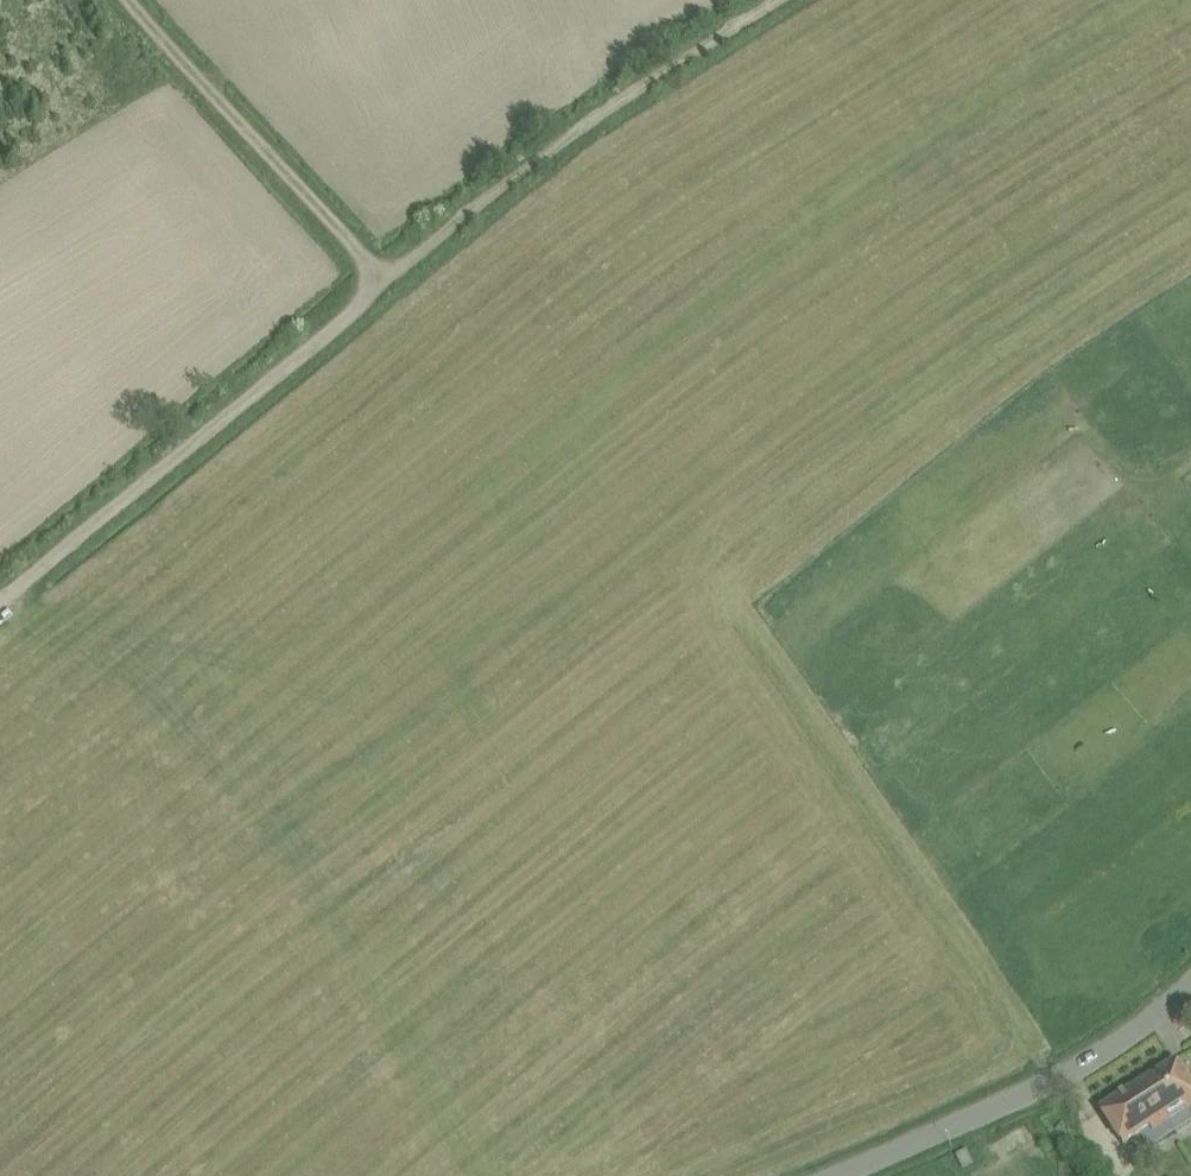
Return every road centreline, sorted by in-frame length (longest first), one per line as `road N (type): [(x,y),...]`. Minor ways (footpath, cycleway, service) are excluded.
road 1 (track): [(381,283),(0,609)]
road 2 (track): [(381,283),(613,105),(778,0)]
road 3 (unclassified): [(835,1175),(1049,1082),(1116,1044),(1190,980)]
road 4 (track): [(129,0),(381,283)]

